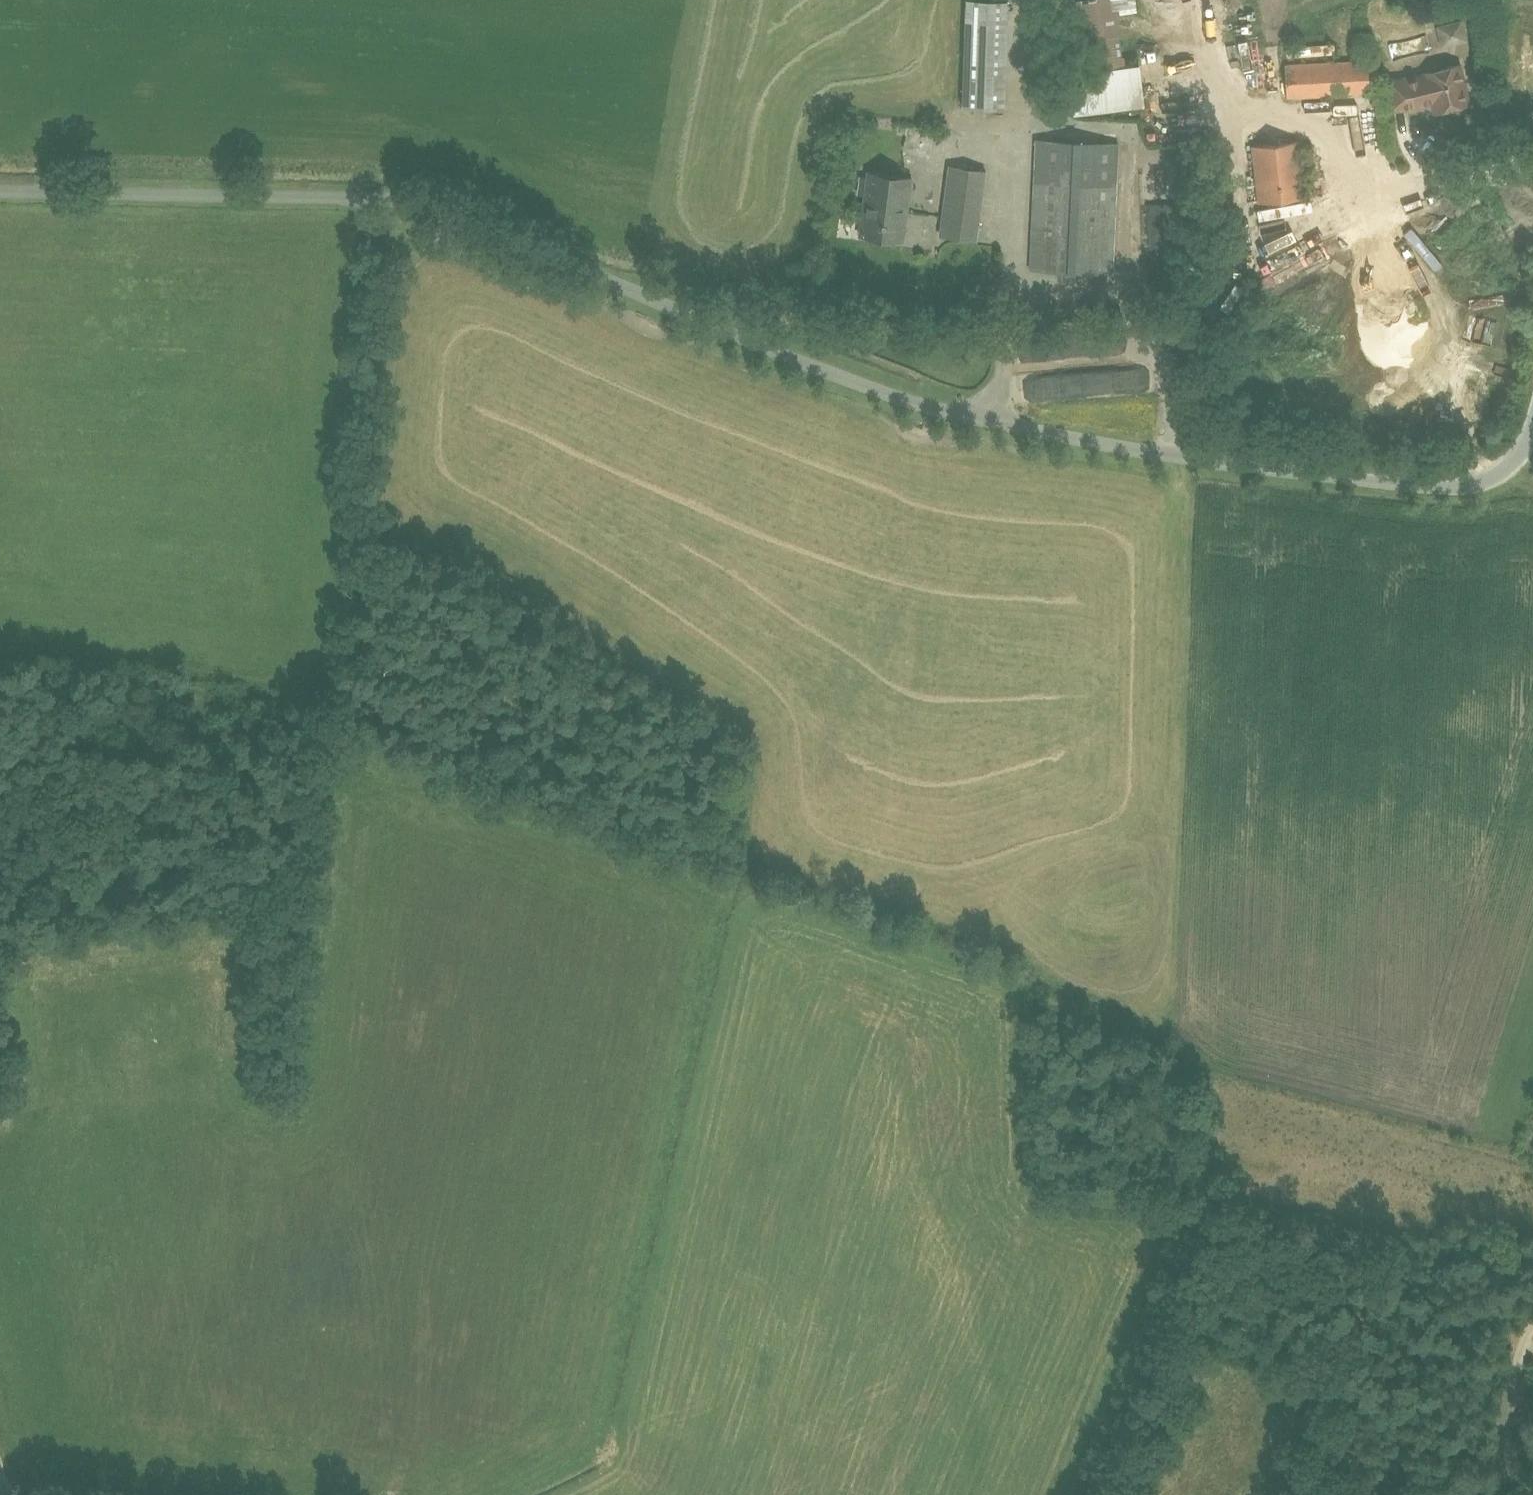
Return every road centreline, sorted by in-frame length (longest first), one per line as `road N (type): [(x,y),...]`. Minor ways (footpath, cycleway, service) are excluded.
road 1 (unclassified): [(0,192),(423,208),(863,389),(1200,464),(1456,488),(1516,461),(1532,438)]

